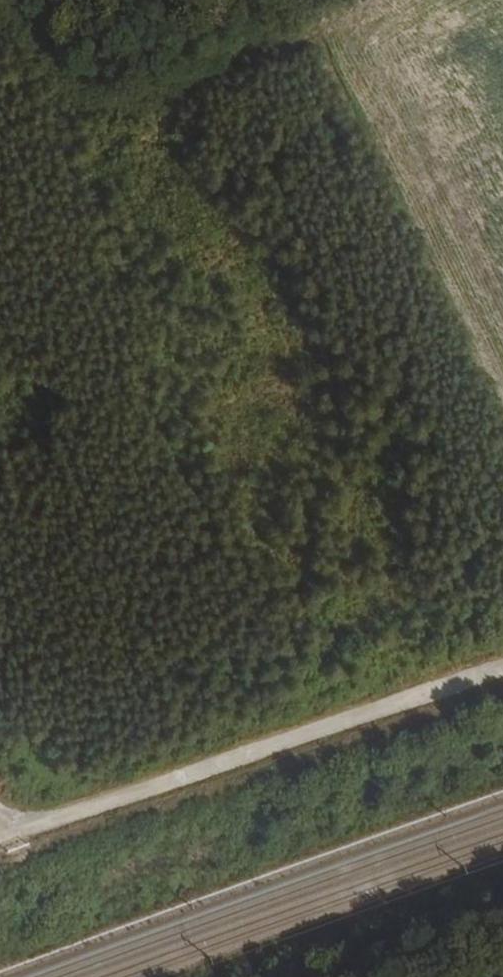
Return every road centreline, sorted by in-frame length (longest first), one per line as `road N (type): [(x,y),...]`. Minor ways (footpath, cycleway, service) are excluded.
road 1 (track): [(502,685),(0,839)]

